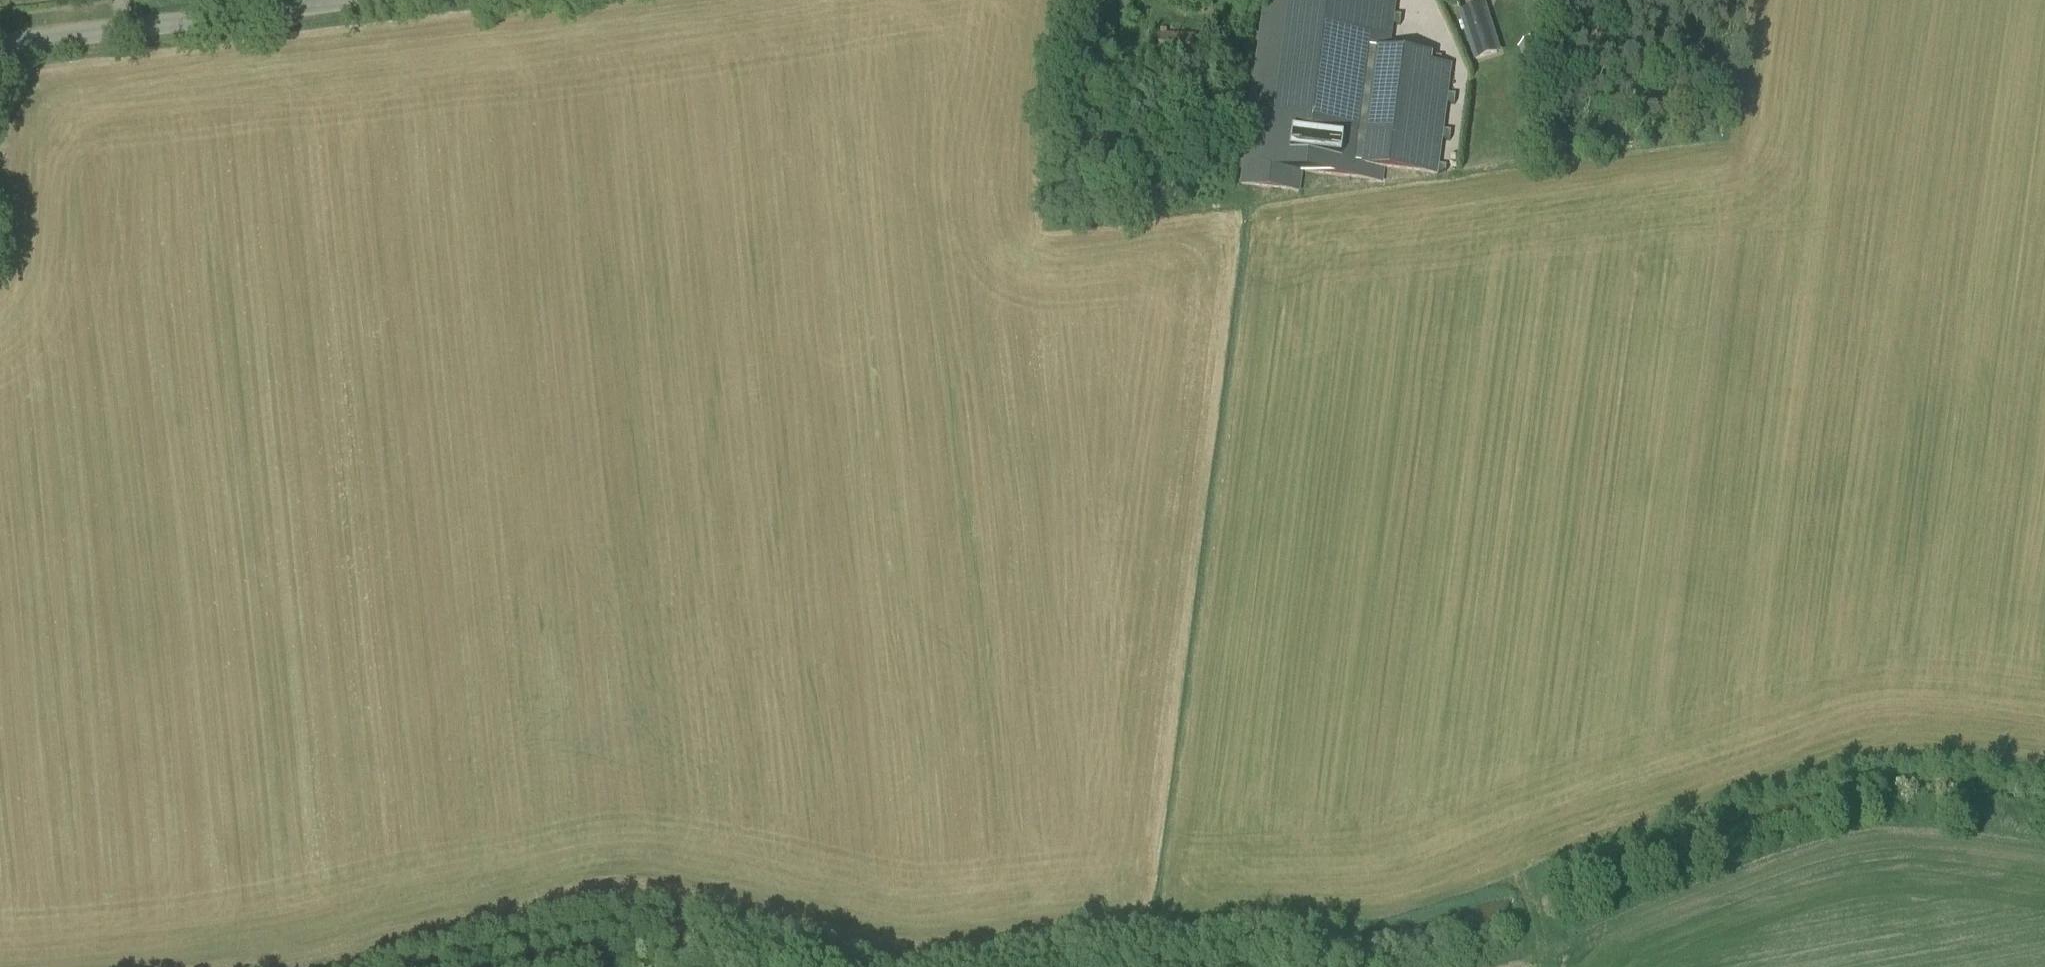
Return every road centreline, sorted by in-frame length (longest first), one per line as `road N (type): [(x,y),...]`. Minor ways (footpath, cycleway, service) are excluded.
road 1 (unclassified): [(0,45),(340,0)]

